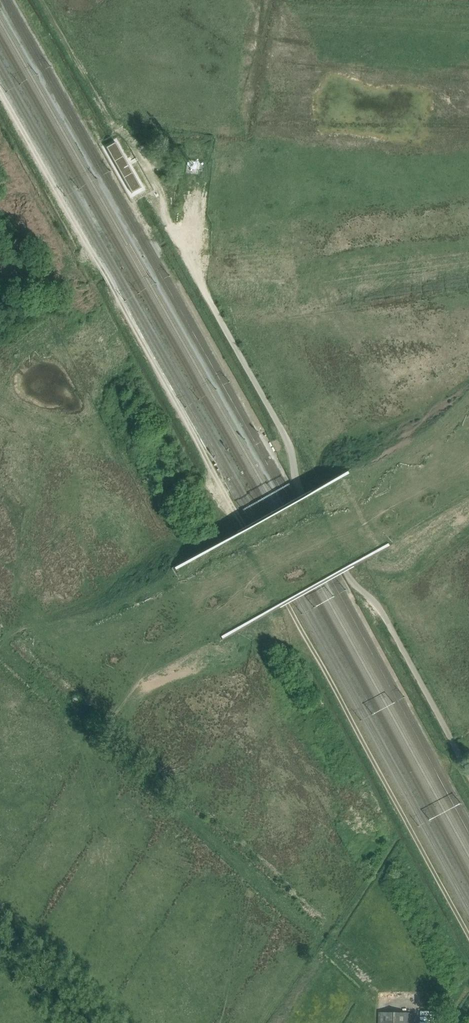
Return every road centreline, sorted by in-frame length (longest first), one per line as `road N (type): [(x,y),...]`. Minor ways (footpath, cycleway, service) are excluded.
road 1 (unclassified): [(468,773),(385,616),(351,579),(303,494),(285,435),(169,226)]
road 2 (track): [(72,267),(0,133)]

